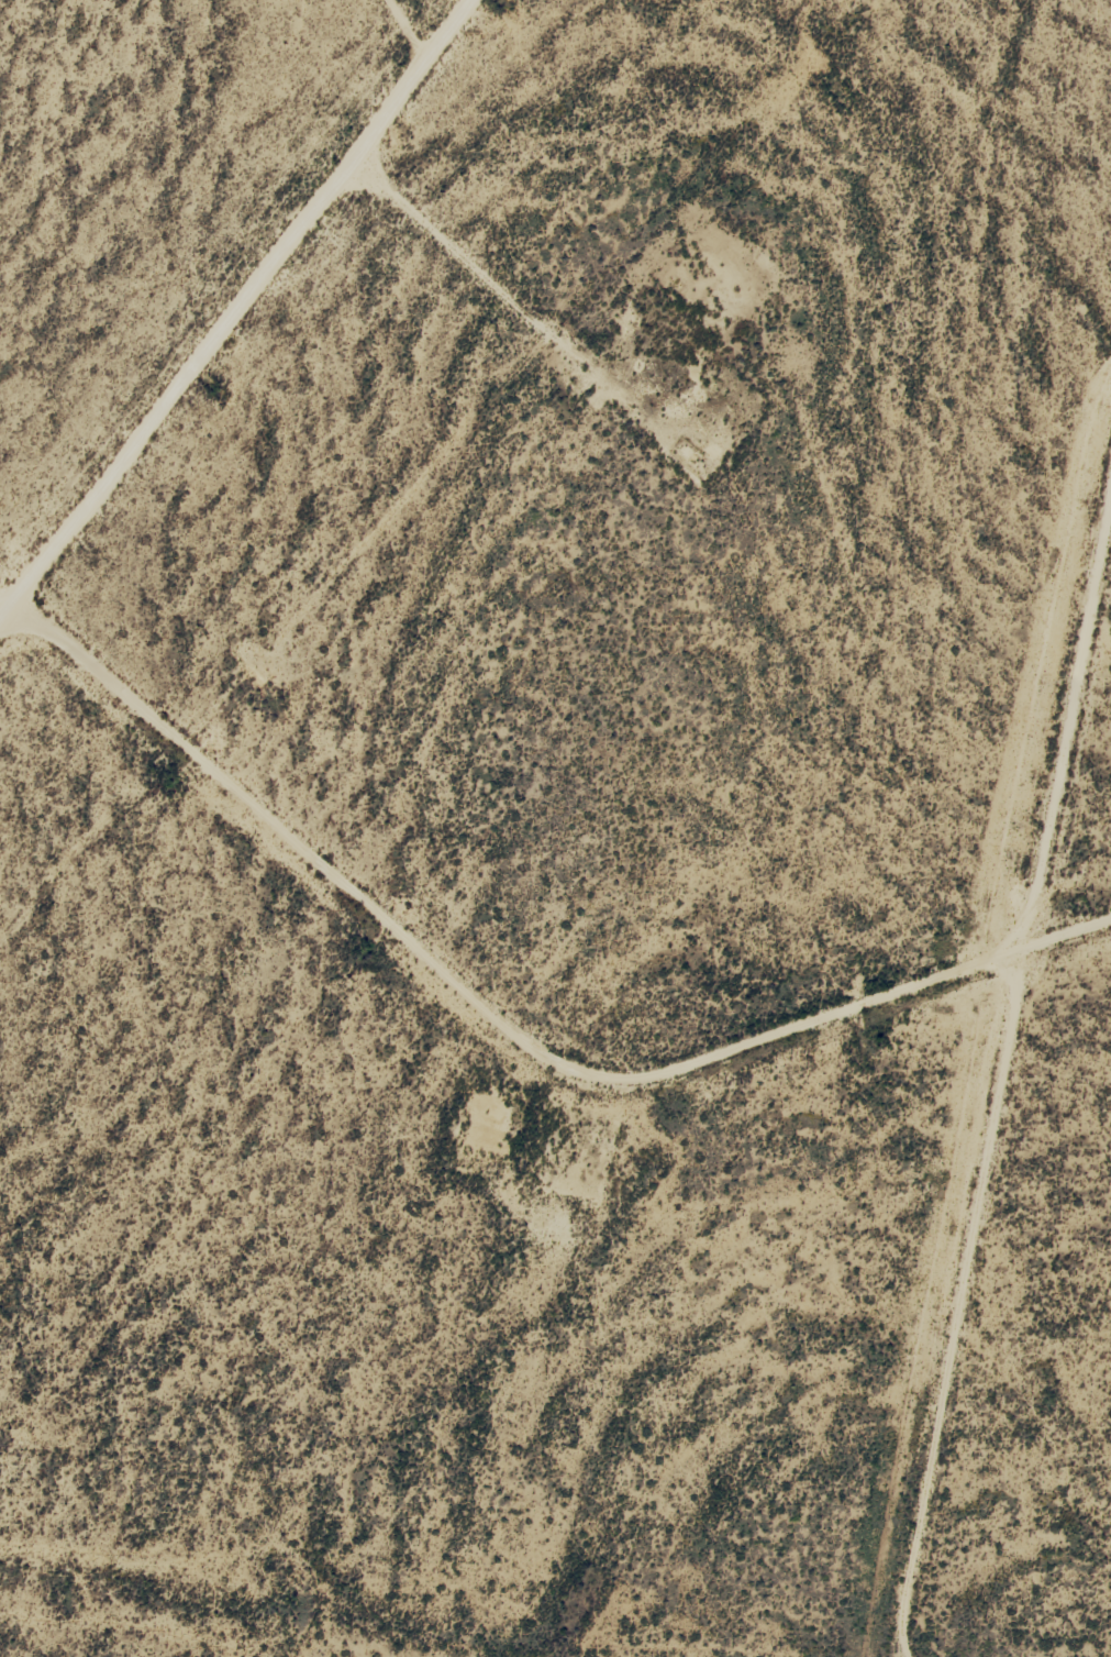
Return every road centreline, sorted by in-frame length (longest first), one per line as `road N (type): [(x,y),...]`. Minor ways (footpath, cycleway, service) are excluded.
road 1 (track): [(0,660),(12,645),(44,640),(148,689),(278,794),(480,1035),(551,1095),(621,1106),(1110,934)]
road 2 (track): [(44,640),(60,581),(366,186),(527,0)]

